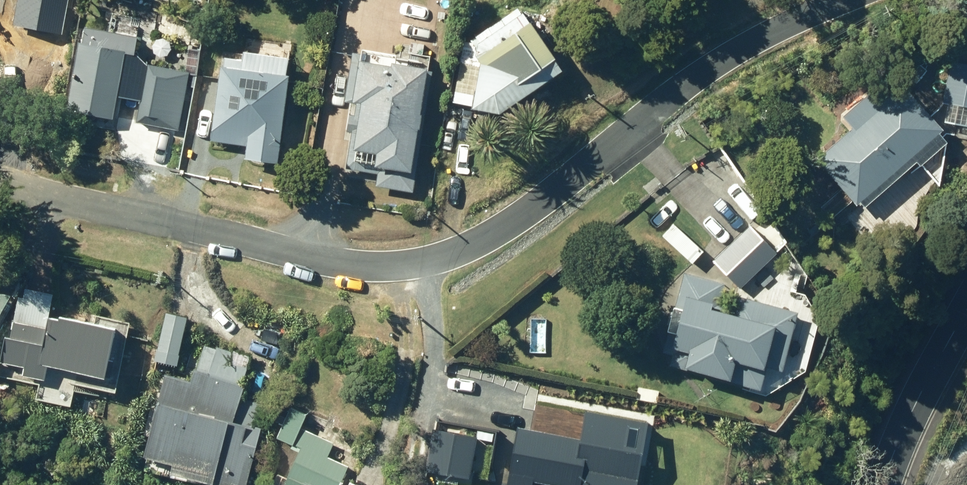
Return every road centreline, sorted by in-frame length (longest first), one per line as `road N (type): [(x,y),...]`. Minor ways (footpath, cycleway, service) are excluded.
road 1 (residential): [(0,181),(342,270),(401,269),(490,239),(604,166),(710,72),(851,0)]
road 2 (residential): [(966,309),(883,484)]

